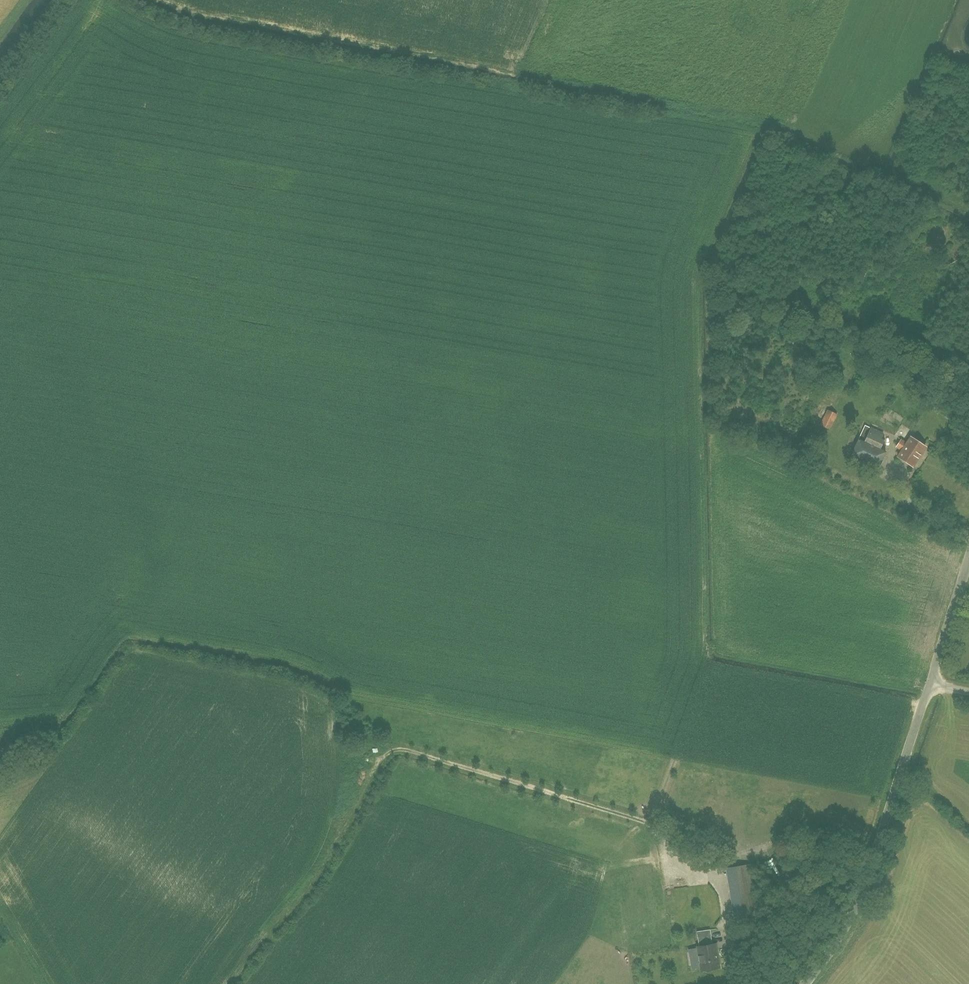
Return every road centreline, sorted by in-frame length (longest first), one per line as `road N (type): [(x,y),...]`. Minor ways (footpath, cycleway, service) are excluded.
road 1 (unclassified): [(796,983),(840,925),(868,862),(930,684)]
road 2 (unclassified): [(930,684),(968,558)]

